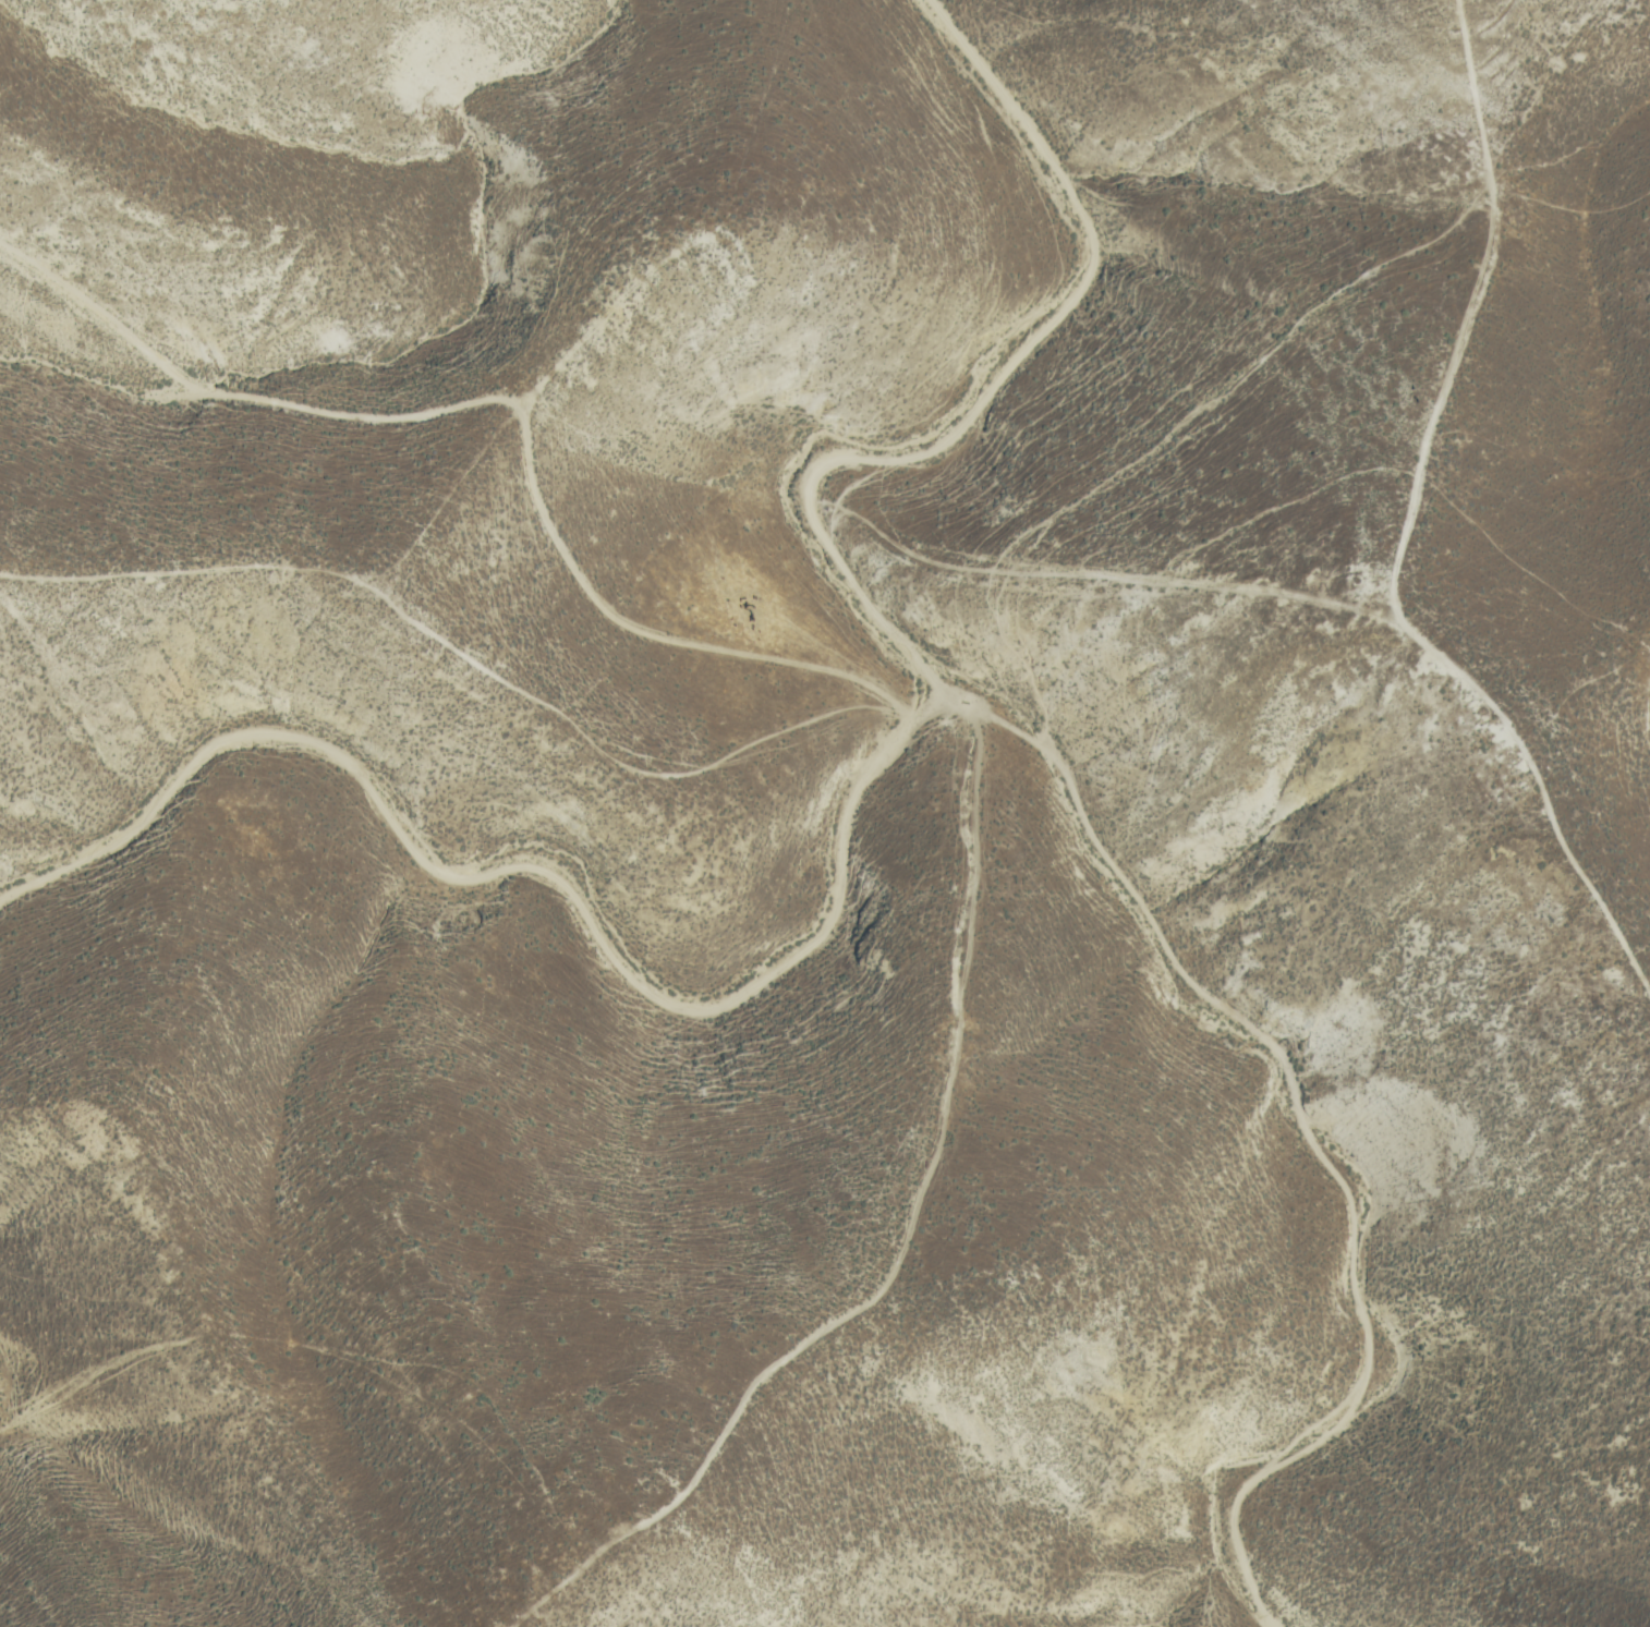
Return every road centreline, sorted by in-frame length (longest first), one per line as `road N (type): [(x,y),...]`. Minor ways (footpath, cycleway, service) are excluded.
road 1 (residential): [(924,0),(1052,166),(1093,263),(1083,288),(937,452),(842,460),(815,479),(812,514),(835,555),(932,676),(924,708),(872,770),(845,825),(828,920),(817,935),(726,1004),(680,1009),(635,984),(574,895),(547,871),(444,873),(353,768),(300,746),(264,743),(213,753),(88,859),(0,899)]
road 2 (residential): [(924,708),(857,673),(712,652),(621,624),(555,546),(529,485),(525,423),(505,400),(386,418),(220,398),(0,250)]
road 3 (residential): [(1649,1002),(1507,717),(1411,630),(1394,592),(1422,464),(1497,238),(1468,0)]

